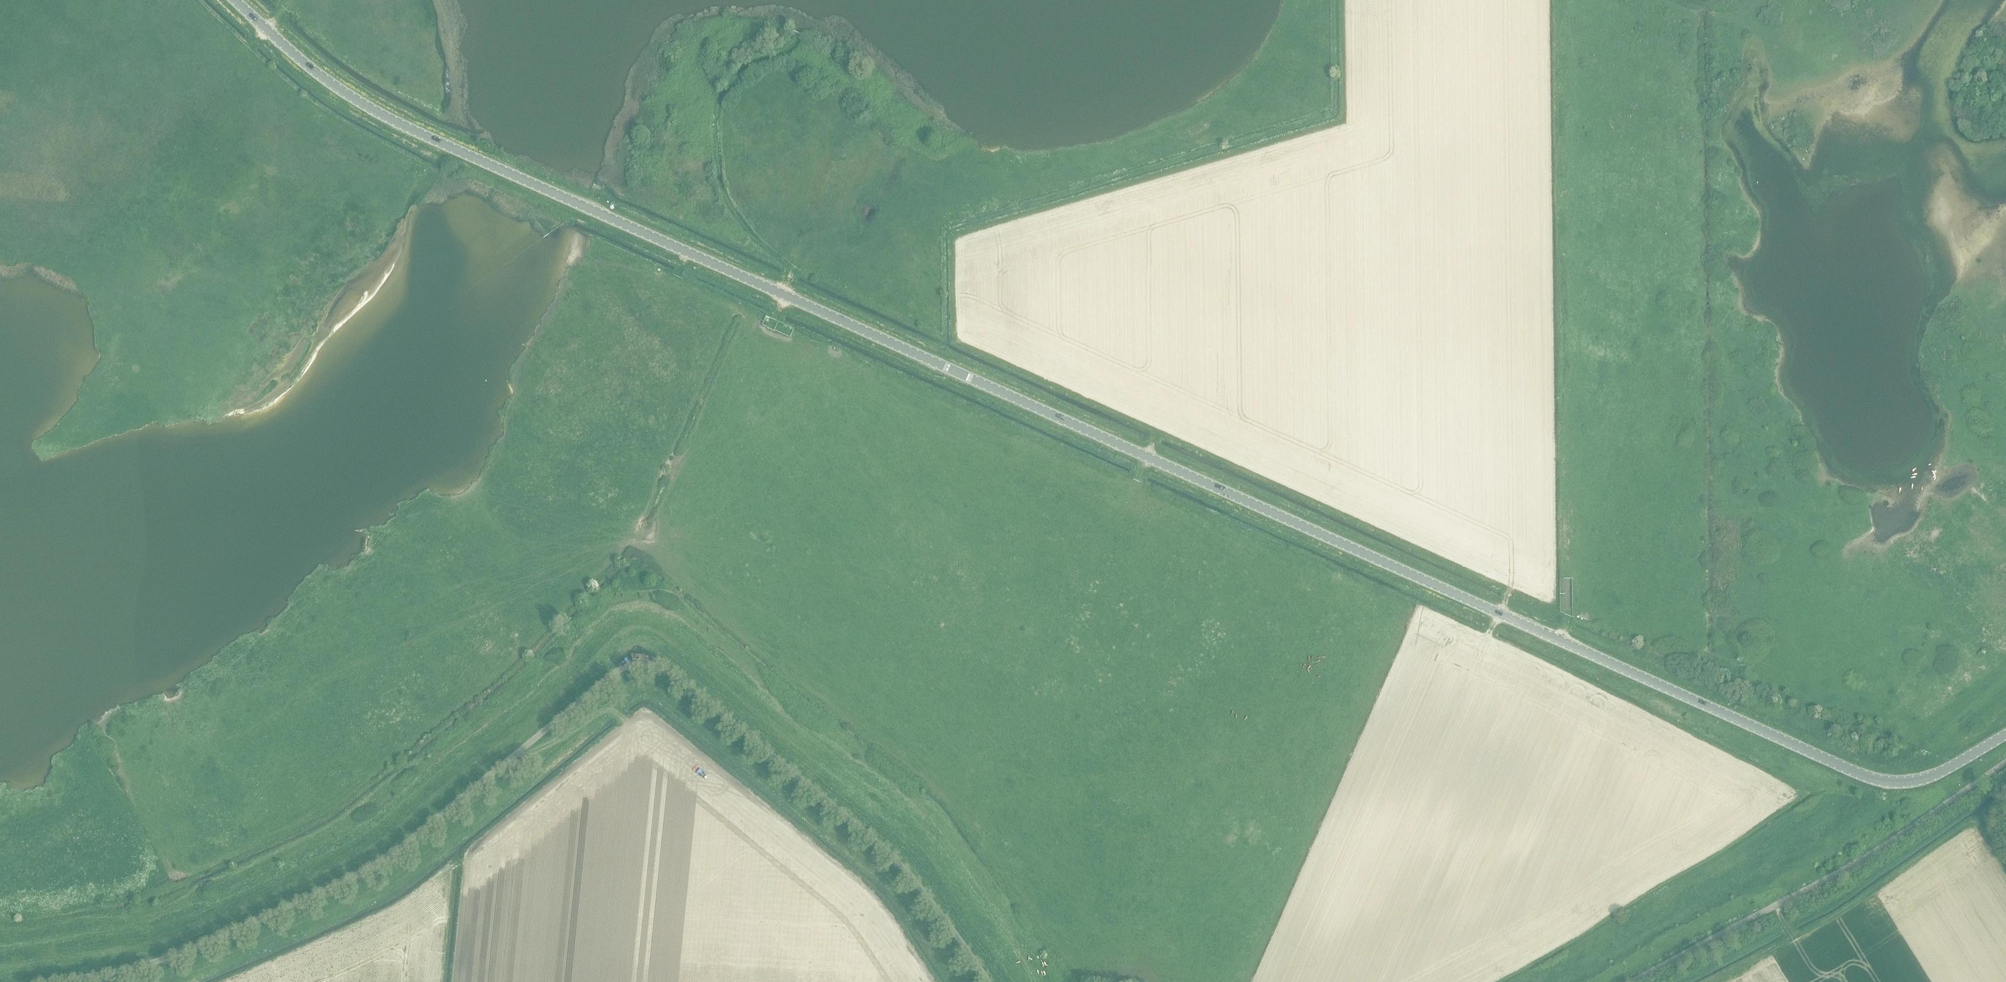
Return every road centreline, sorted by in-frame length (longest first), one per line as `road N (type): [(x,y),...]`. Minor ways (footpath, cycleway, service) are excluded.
road 1 (tertiary): [(2005,733),(1918,780),(1858,774),(418,133),(332,84),(236,0)]
road 2 (unclassified): [(991,981),(925,891),(883,849),(653,662),(610,676),(383,859),(158,959),(47,981)]
road 3 (unclassified): [(1630,981),(1915,825),(2005,761)]

